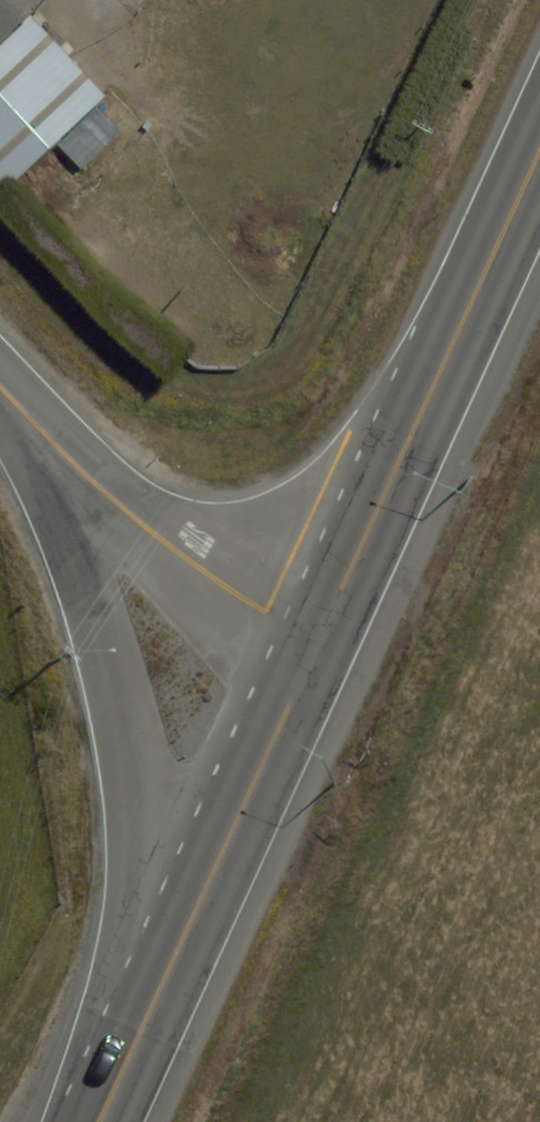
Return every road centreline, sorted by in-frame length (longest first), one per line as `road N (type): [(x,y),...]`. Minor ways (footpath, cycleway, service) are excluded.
road 1 (tertiary): [(154,1002),(145,809),(90,580),(43,433)]
road 2 (trunk): [(539,152),(320,639)]
road 3 (trunk): [(320,639),(154,1002)]
road 4 (tertiary): [(43,433),(195,568),(320,639)]
road 5 (trunk): [(154,1002),(98,1121)]

